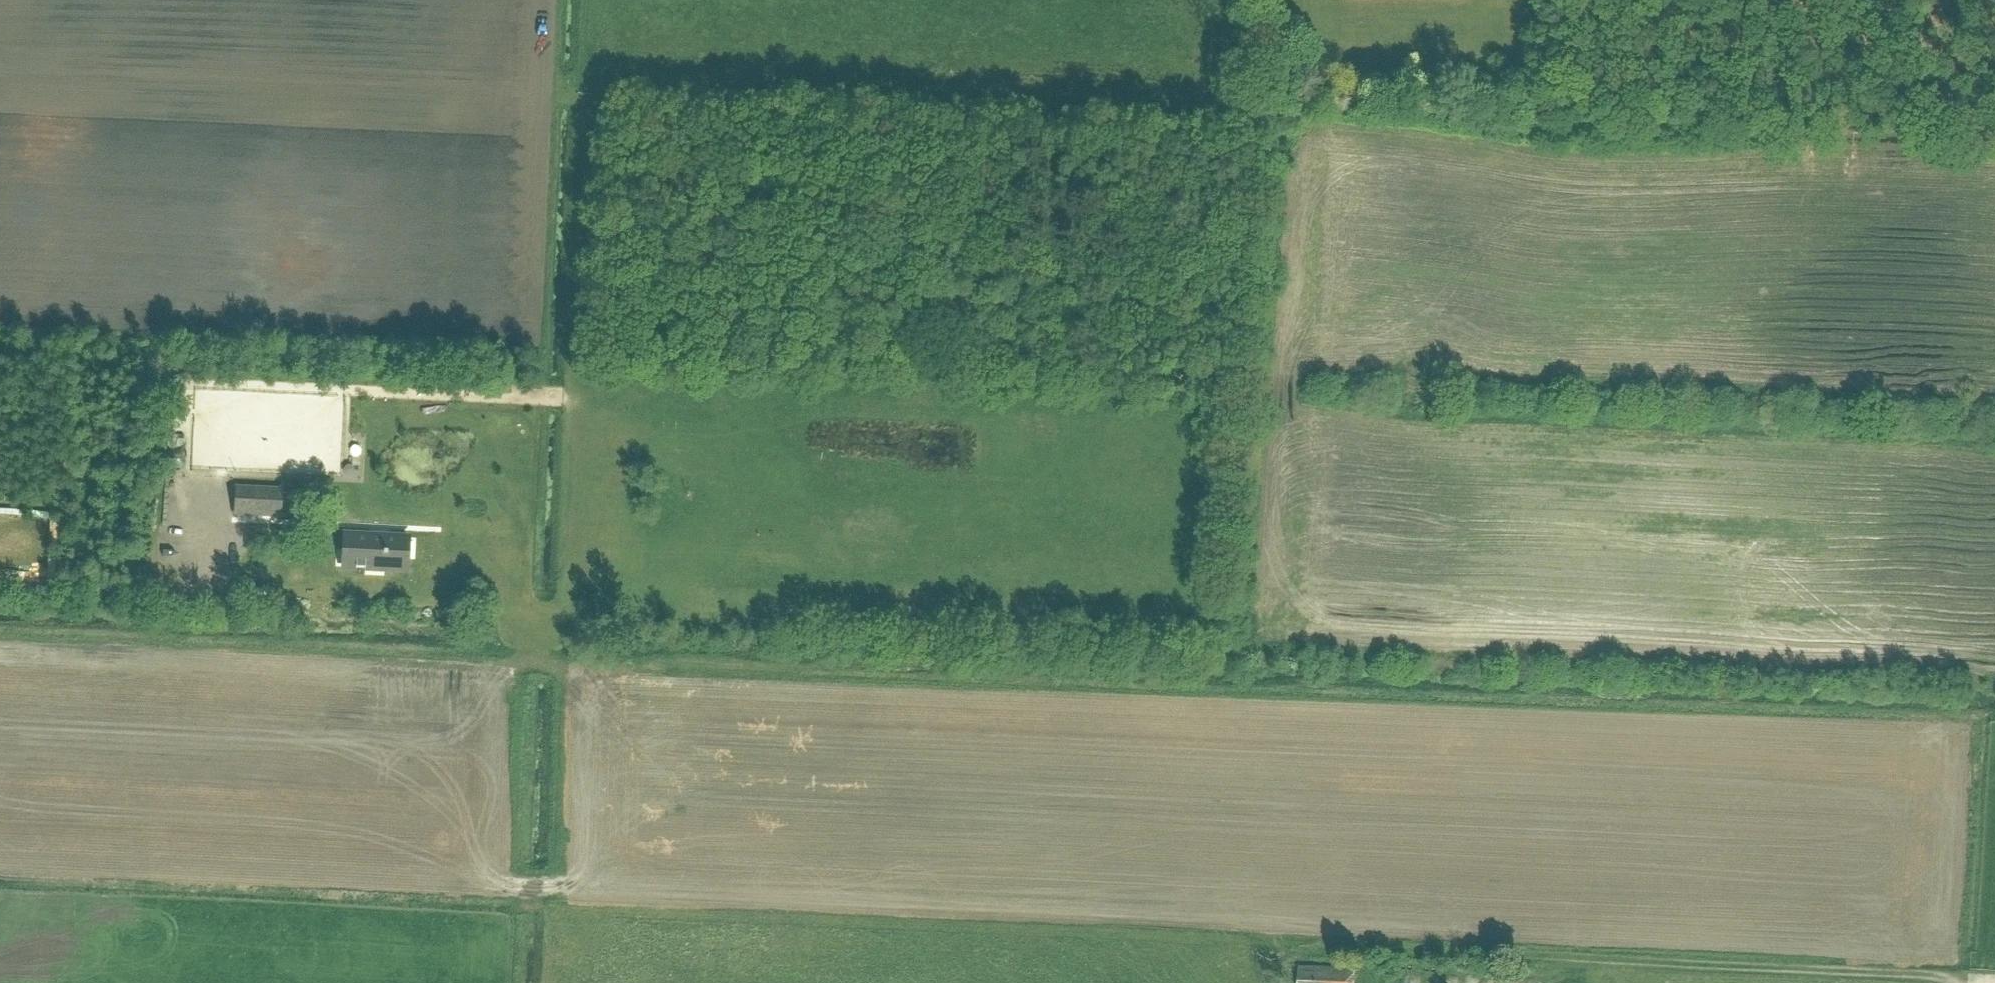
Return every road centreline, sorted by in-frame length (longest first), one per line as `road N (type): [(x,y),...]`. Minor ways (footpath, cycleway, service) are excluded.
road 1 (unclassified): [(464,604),(0,588)]

